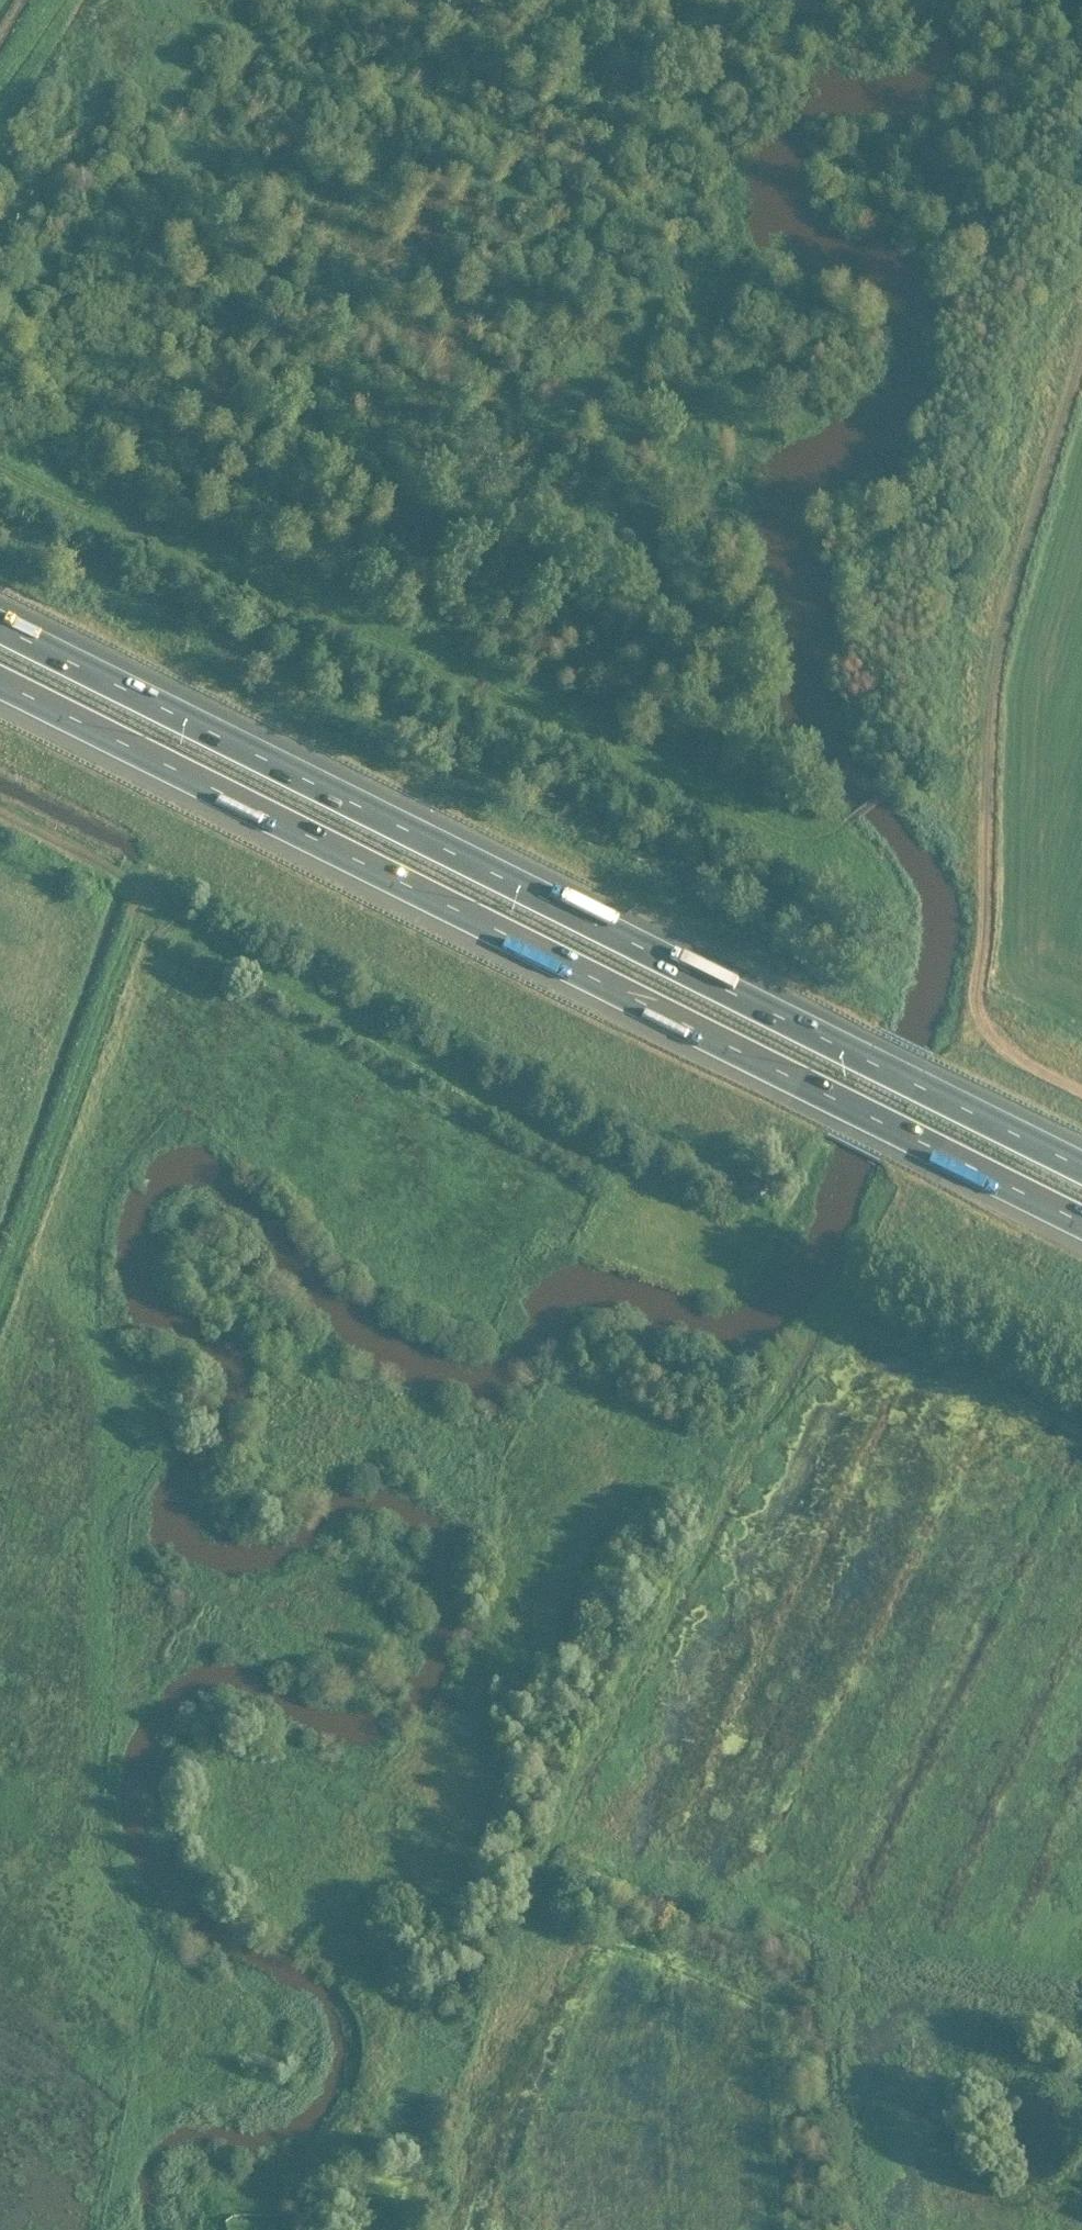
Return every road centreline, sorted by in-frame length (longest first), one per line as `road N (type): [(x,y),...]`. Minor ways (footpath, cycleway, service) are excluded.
road 1 (motorway): [(0,684),(1081,1224)]
road 2 (motorway): [(1081,1164),(0,629)]

